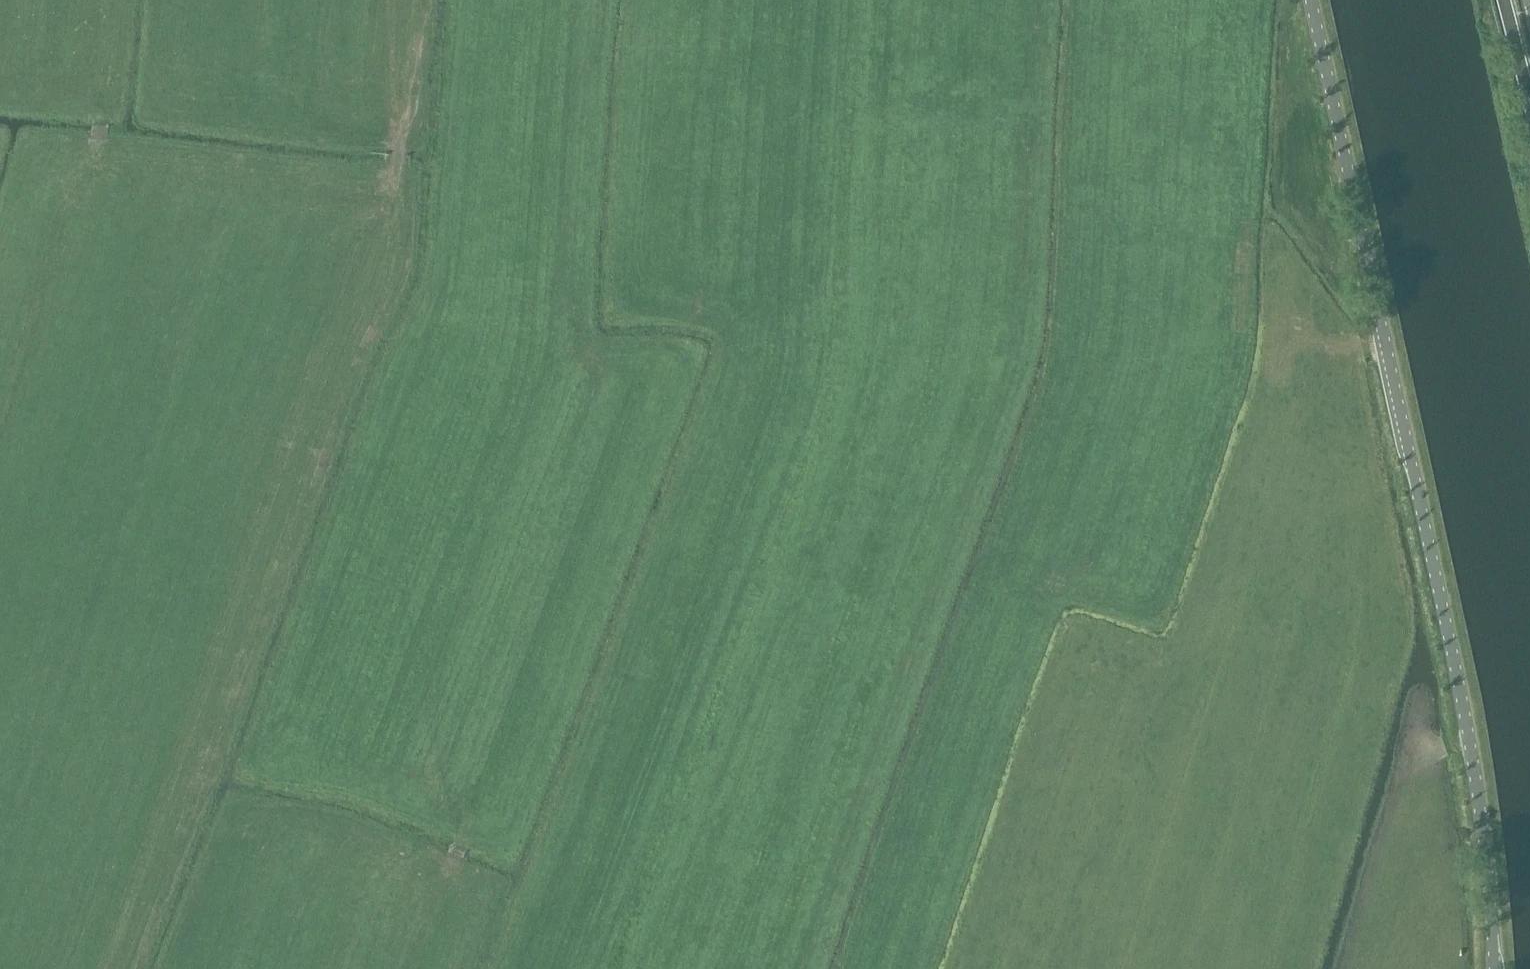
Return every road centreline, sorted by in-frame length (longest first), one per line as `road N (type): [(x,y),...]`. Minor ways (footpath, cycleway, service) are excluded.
road 1 (unclassified): [(1497,968),(1473,761),(1310,0)]

